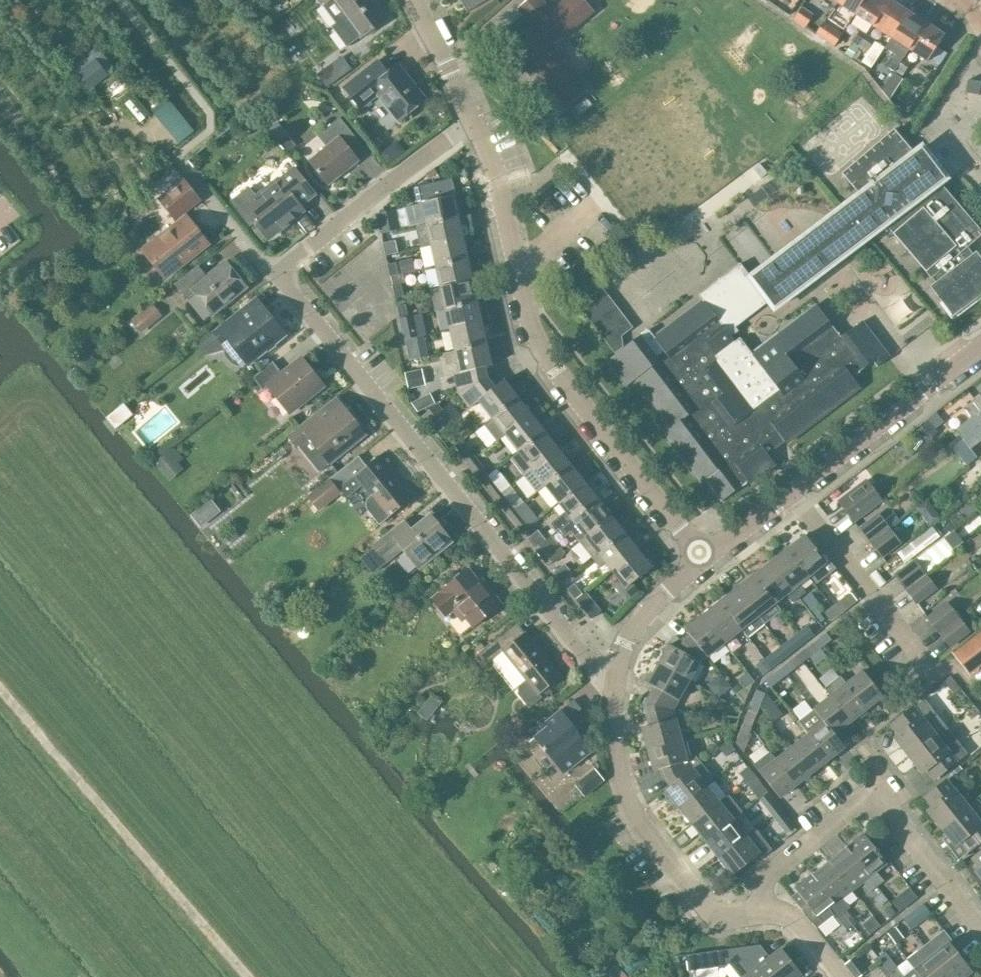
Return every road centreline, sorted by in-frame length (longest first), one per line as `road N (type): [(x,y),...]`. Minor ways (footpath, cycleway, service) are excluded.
road 1 (residential): [(616,675),(597,664),(276,273)]
road 2 (residential): [(703,554),(533,339),(494,173),(470,115)]
road 3 (track): [(247,976),(0,688)]
road 4 (residential): [(766,911),(768,874),(873,802),(980,933)]
road 5 (residential): [(766,911),(717,917),(626,805),(612,722),(616,675)]
road 6 (residential): [(276,273),(470,115)]
road 7 (residential): [(937,679),(788,493)]
road 8 (residential): [(788,493),(980,352)]
road 9 (residential): [(616,675),(637,628),(703,554)]
road 10 (residential): [(470,115),(416,0)]
road 11 (residential): [(276,273),(194,177)]

